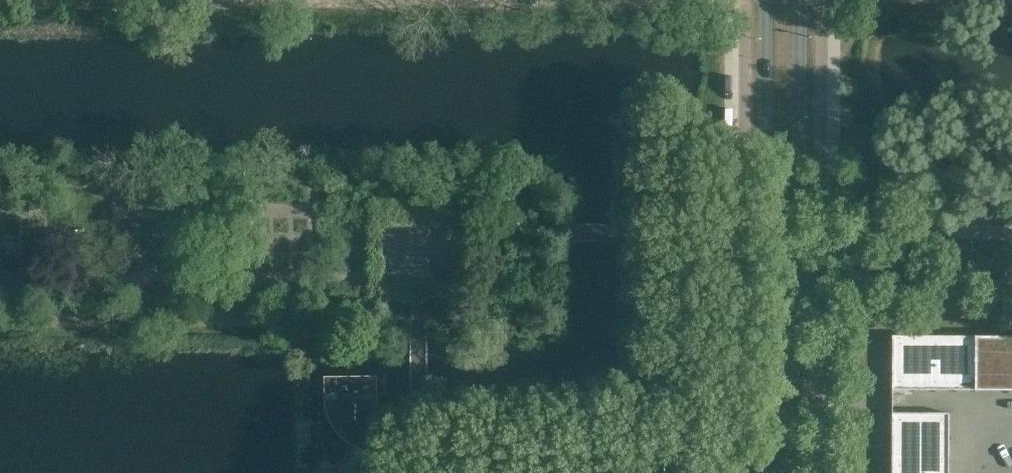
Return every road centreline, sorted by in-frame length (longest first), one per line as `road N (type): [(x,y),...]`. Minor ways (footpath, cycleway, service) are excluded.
road 1 (tertiary): [(796,472),(801,0)]
road 2 (tertiary): [(766,0),(767,472)]

